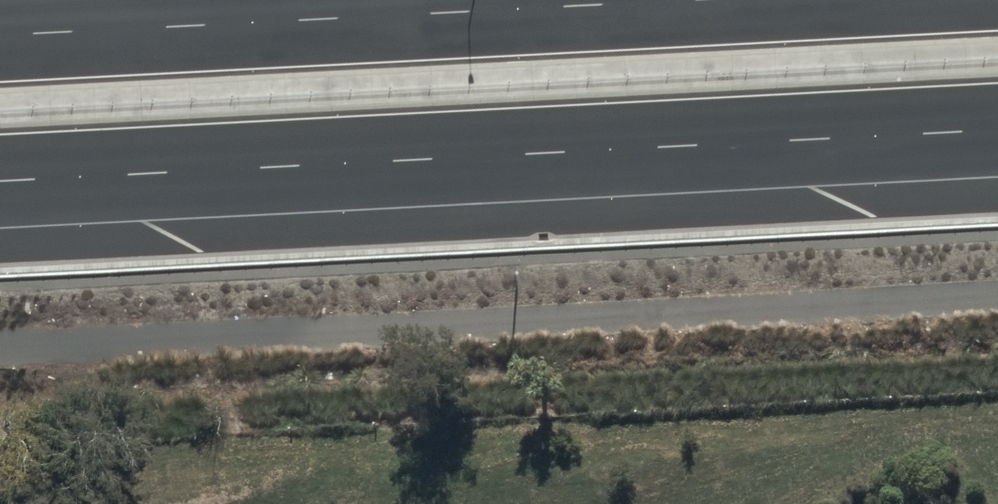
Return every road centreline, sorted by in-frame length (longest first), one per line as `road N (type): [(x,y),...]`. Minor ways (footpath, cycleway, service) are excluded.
road 1 (trunk): [(997,133),(0,185)]
road 2 (trunk): [(0,39),(780,0)]

